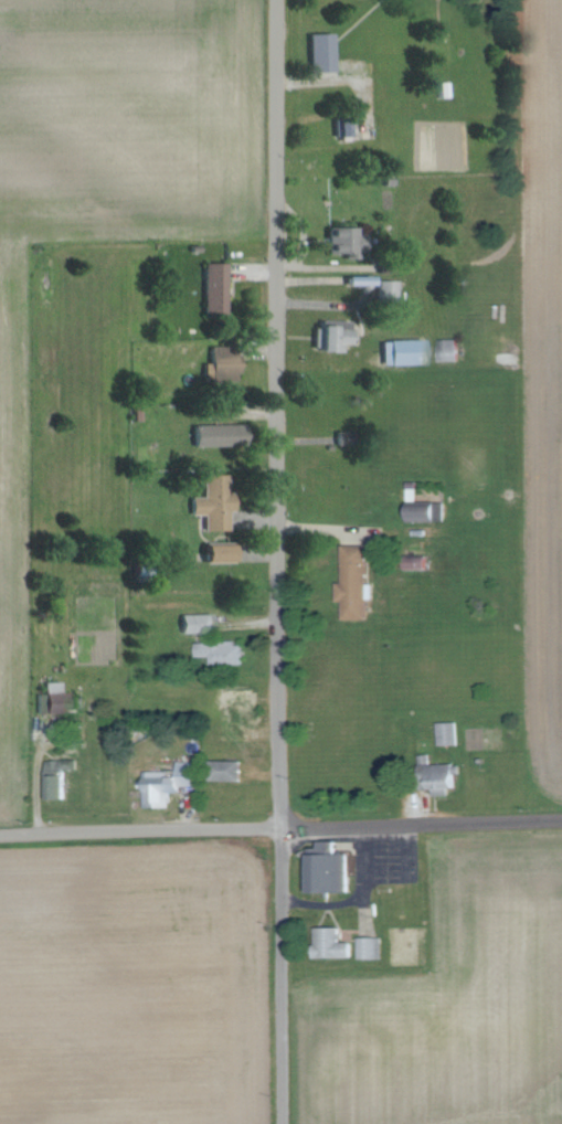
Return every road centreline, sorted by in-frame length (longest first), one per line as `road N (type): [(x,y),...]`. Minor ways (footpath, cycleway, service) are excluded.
road 1 (residential): [(282,1123),(274,0)]
road 2 (residential): [(0,834),(561,819)]

